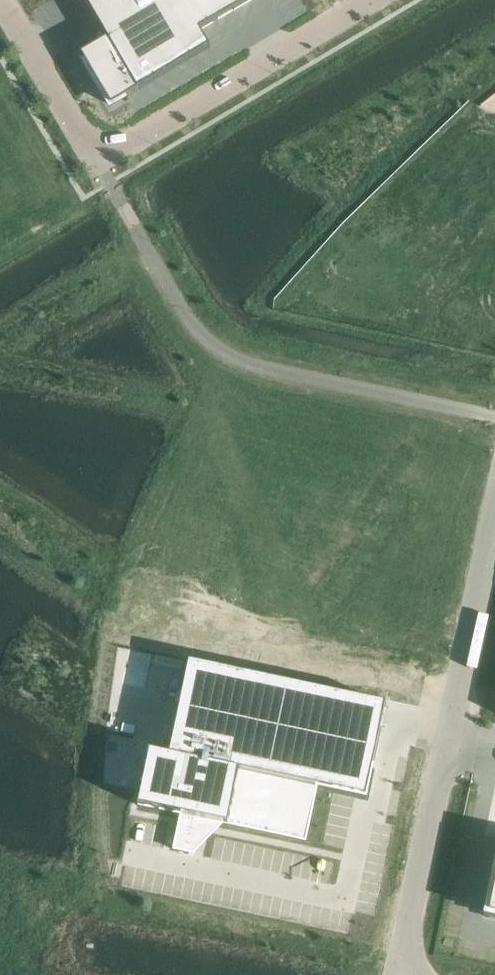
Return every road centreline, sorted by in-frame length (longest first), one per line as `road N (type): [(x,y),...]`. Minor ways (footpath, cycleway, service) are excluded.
road 1 (unclassified): [(377,0),(99,157),(6,0)]
road 2 (unclassified): [(415,974),(403,927),(494,510)]

